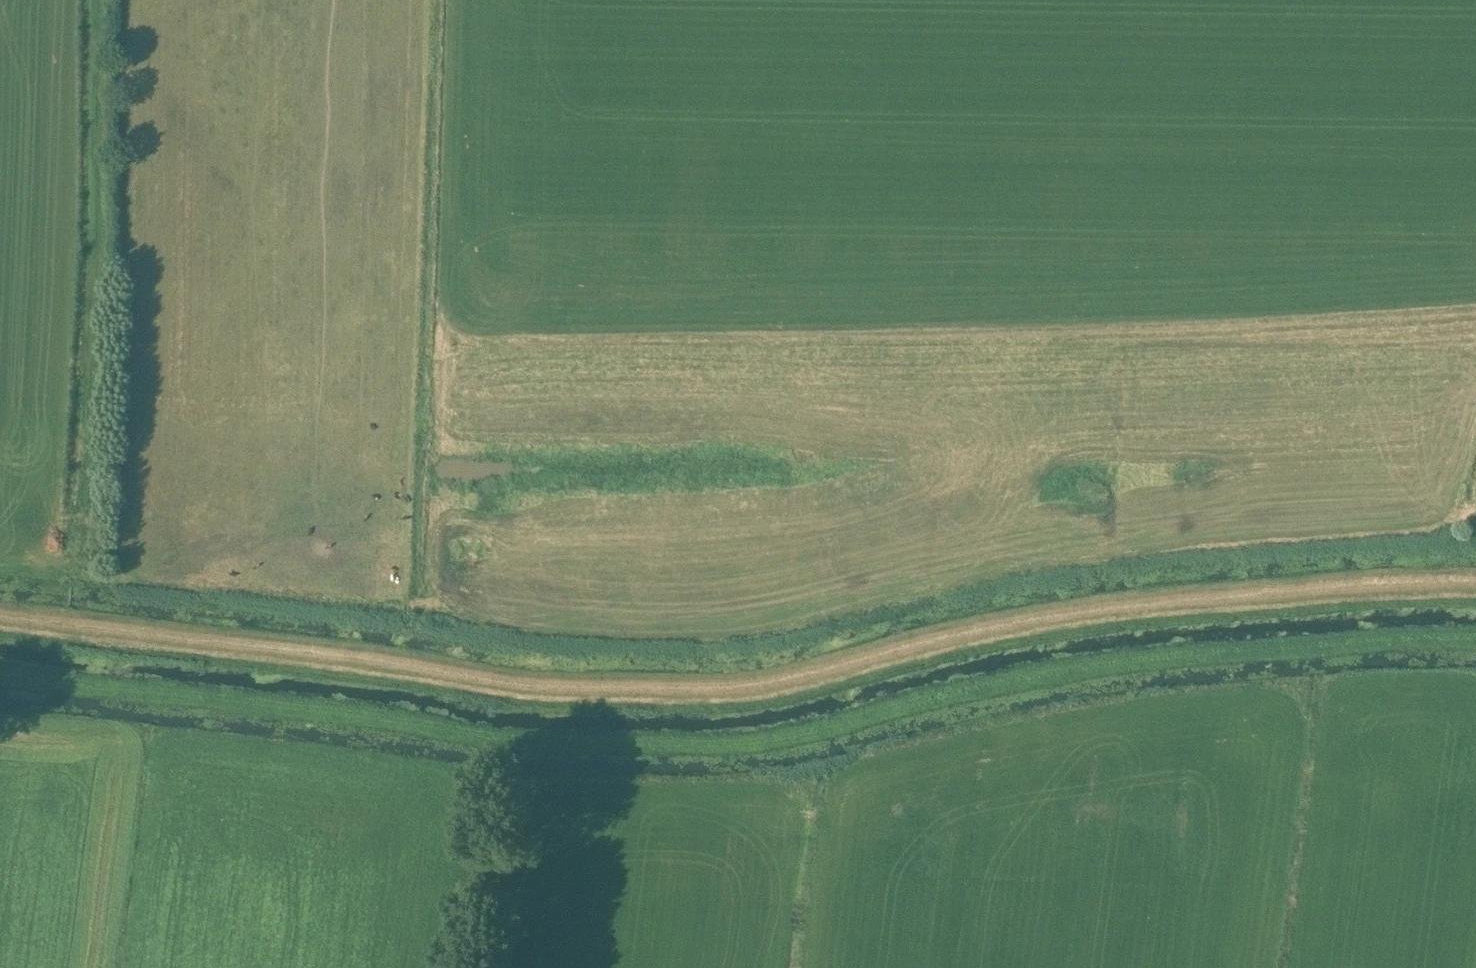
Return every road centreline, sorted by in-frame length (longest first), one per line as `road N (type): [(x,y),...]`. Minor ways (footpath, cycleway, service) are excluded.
road 1 (track): [(0,618),(519,690),(626,694),(742,691),(1068,616),(1475,586)]
road 2 (track): [(1475,639),(1102,665),(972,688),(812,732),(691,744),(525,743),(0,674)]

